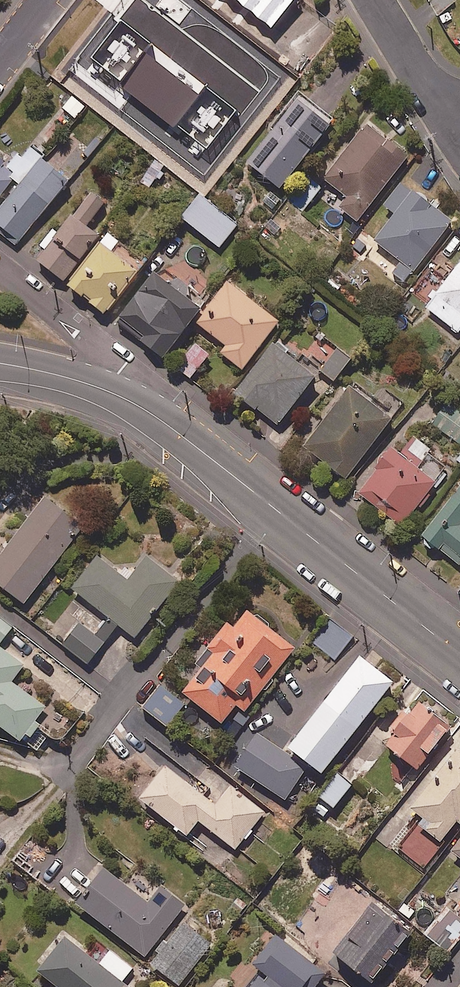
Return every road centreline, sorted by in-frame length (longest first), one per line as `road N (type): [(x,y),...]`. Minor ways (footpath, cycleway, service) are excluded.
road 1 (secondary): [(146,410),(459,654)]
road 2 (secondary): [(0,269),(122,367),(146,410)]
road 3 (residential): [(374,0),(456,137)]
road 4 (secondary): [(0,364),(96,387),(146,410)]

